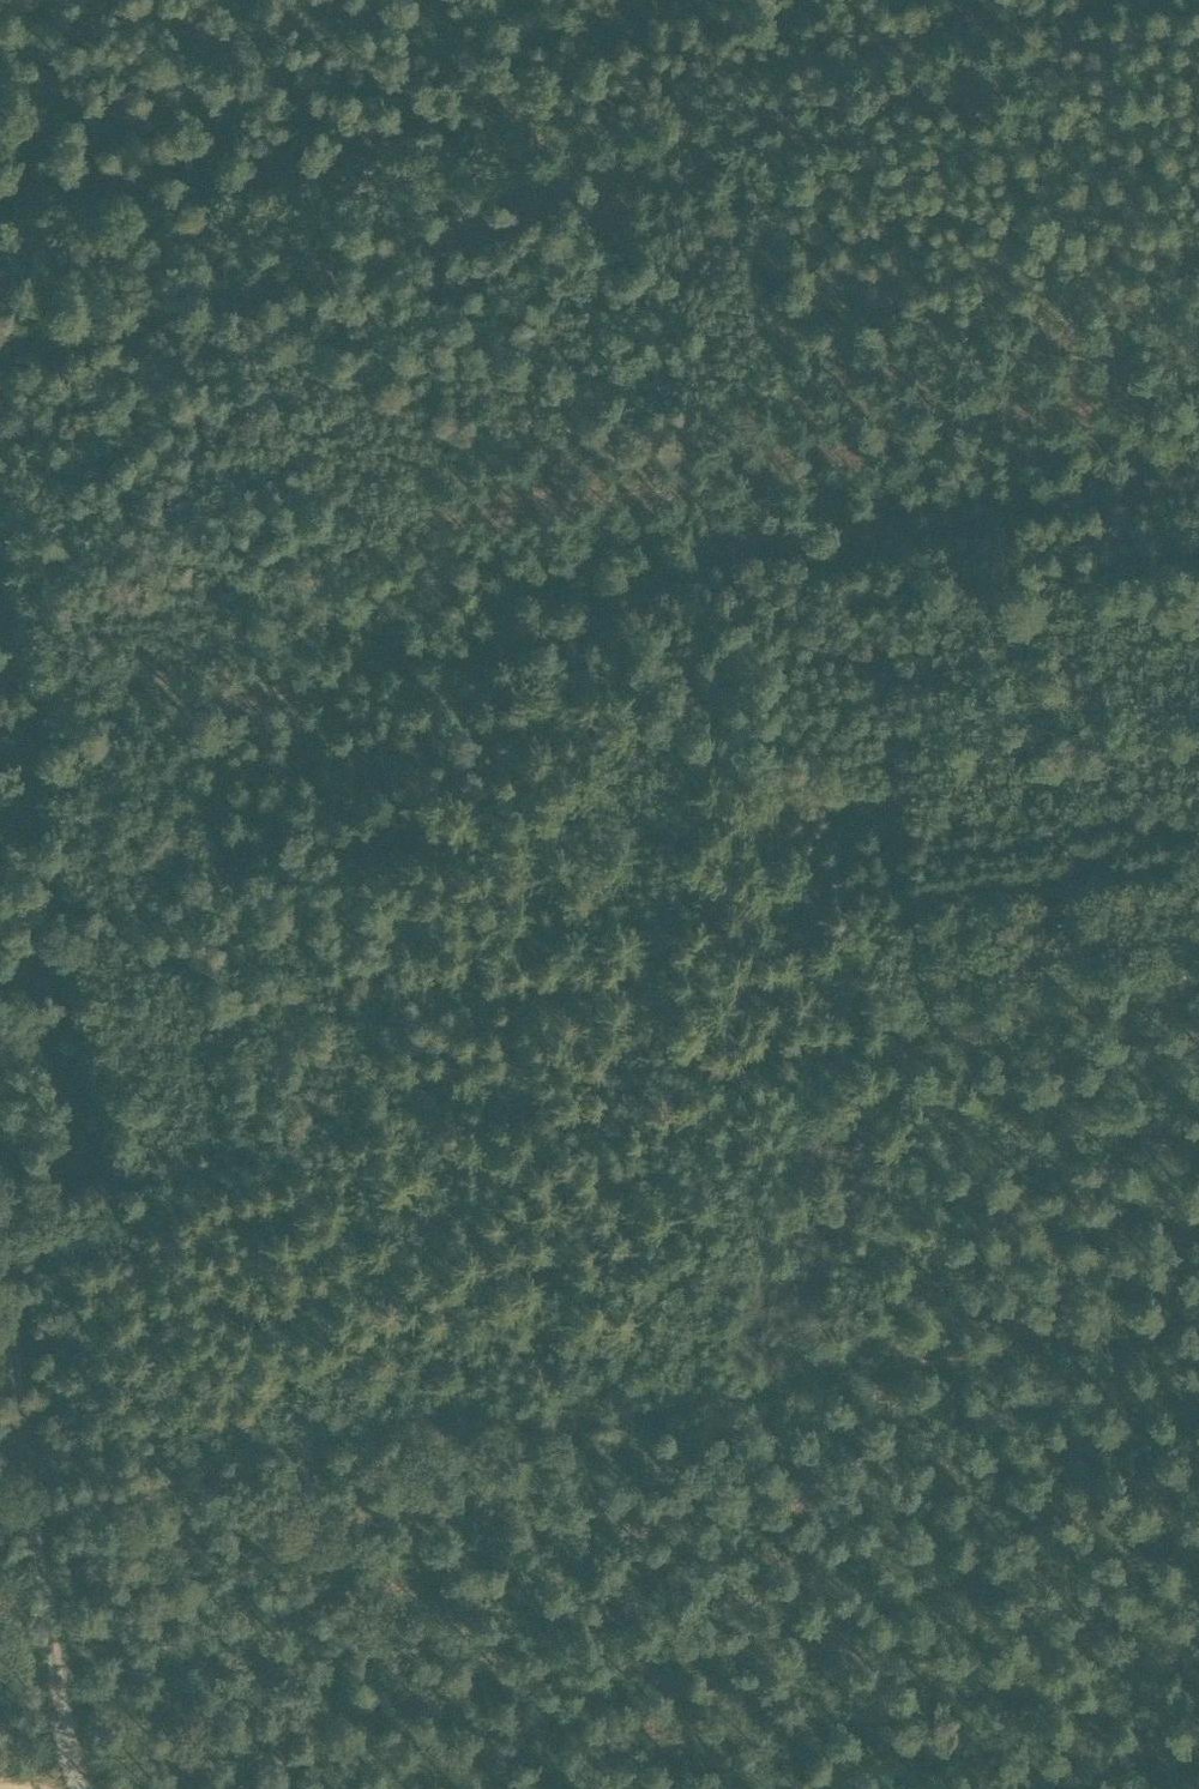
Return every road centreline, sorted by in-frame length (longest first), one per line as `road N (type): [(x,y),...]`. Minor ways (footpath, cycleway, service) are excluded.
road 1 (track): [(31,1507),(79,1773)]
road 2 (track): [(0,1291),(31,1507)]

